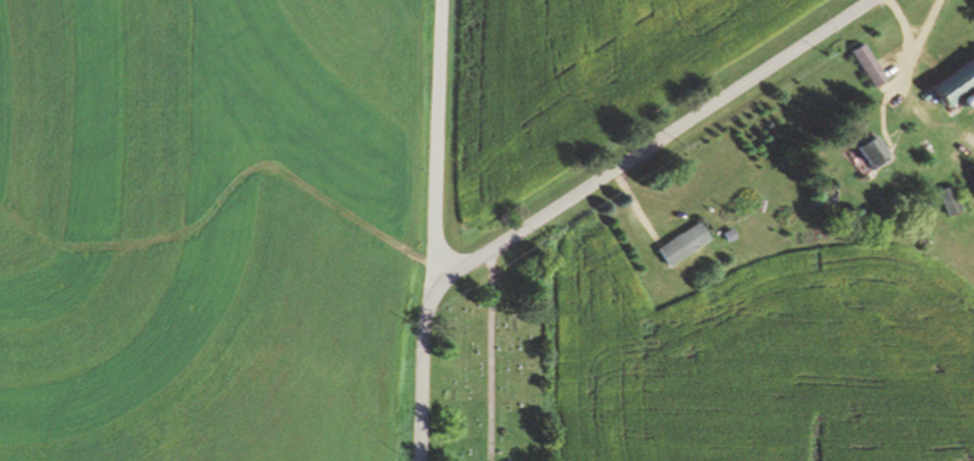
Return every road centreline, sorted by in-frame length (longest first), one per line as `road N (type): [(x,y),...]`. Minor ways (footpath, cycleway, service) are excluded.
road 1 (residential): [(872,0),(434,282),(419,460)]
road 2 (residential): [(434,282),(442,0)]
road 3 (track): [(490,460),(491,247)]

